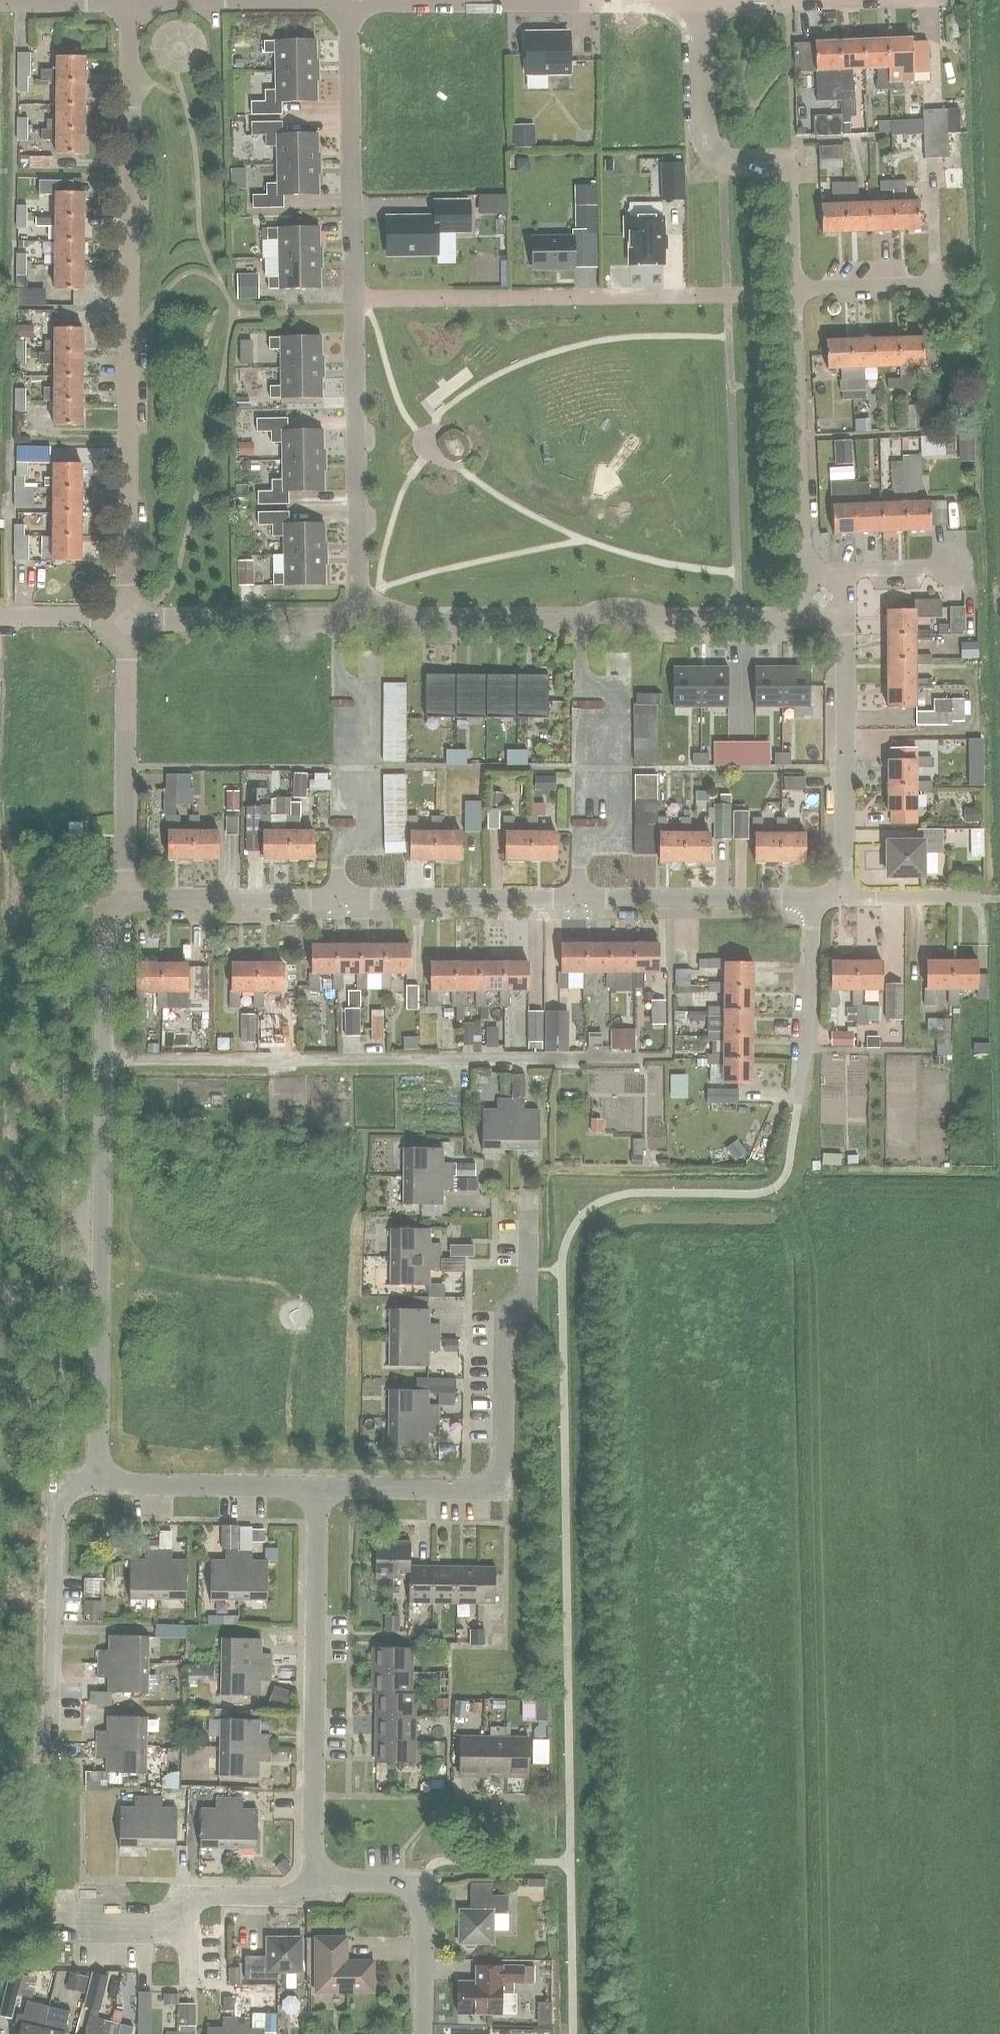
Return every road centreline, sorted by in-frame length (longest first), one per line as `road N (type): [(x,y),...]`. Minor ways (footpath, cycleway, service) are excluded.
road 1 (residential): [(817,900),(122,907)]
road 2 (residential): [(129,619),(131,3)]
road 3 (residential): [(97,1484),(107,933),(122,907)]
road 4 (residential): [(320,1490),(473,1490),(497,1482),(505,1456),(506,1327),(530,1292),(530,1196)]
road 5 (residential): [(804,619),(359,619)]
road 6 (residential): [(355,301),(793,296)]
road 7 (residential): [(699,3),(350,3)]
road 8 (residential): [(793,287),(790,193),(778,163),(722,163),(703,137),(699,3)]
road 9 (residential): [(359,619),(355,301)]
road 10 (residential): [(313,1799),(320,1490)]
road 11 (residential): [(45,1760),(55,1506),(97,1484)]
road 12 (residential): [(355,301),(350,3)]
road 13 (residential): [(122,907),(129,619)]
road 14 (residential): [(845,898),(849,619)]
road 15 (residential): [(803,572),(793,296)]
road 16 (residential): [(423,2033),(425,1919),(416,1896),(402,1884),(313,1883)]
road 17 (residential): [(87,1924),(158,1924),(191,1900),(289,1897),(313,1883)]
road 18 (residential): [(359,619),(129,619)]
road 19 (residential): [(313,1799),(540,1799)]
road 20 (residential): [(97,1484),(320,1490)]
road 21 (residential): [(350,3),(131,3)]
road 22 (residential): [(800,1108),(817,900)]
road 23 (residential): [(793,287),(943,282)]
road 24 (residential): [(983,899),(845,898)]
road 25 (residential): [(131,3),(0,3)]
road 26 (residential): [(129,619),(0,619)]

